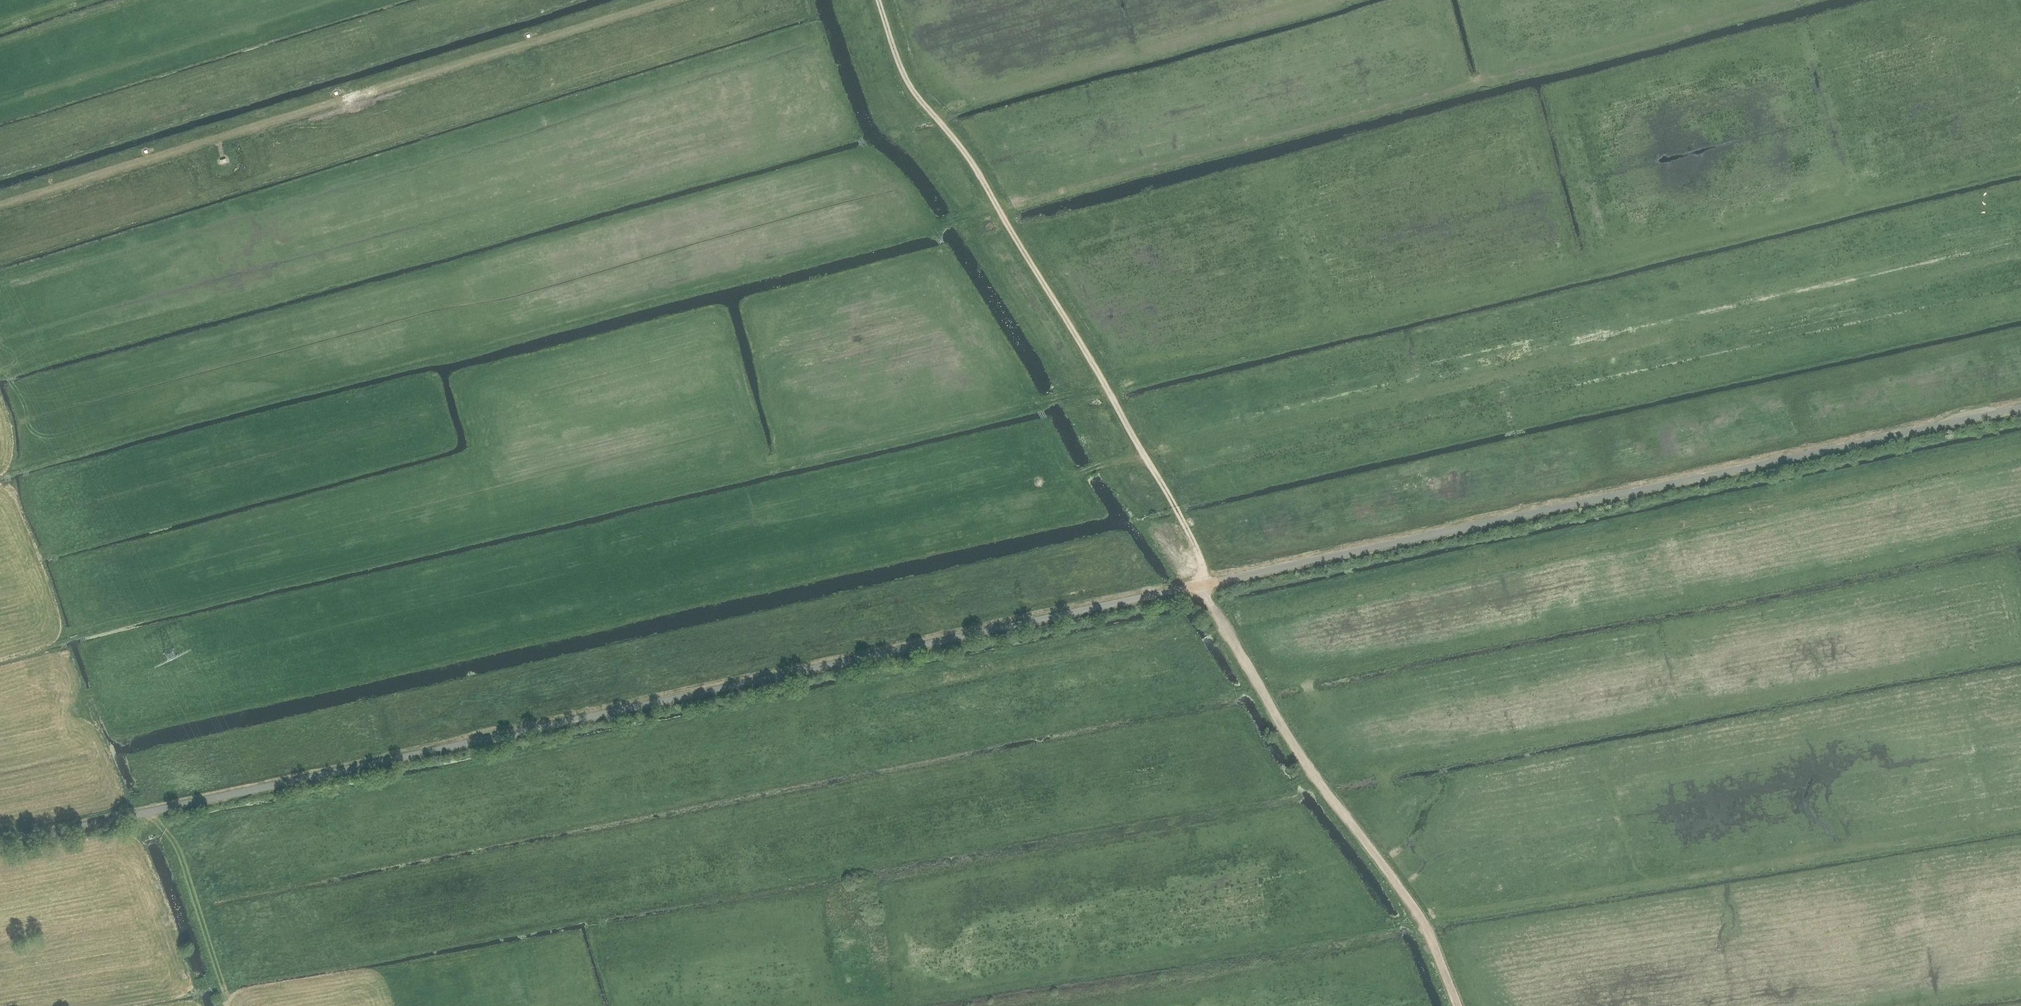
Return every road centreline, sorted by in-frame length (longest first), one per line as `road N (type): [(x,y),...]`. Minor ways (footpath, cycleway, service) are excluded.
road 1 (unclassified): [(0,845),(2020,407)]
road 2 (track): [(1458,1005),(1422,921),(1292,742),(1210,605),(1182,520),(1103,378),(976,169),(906,80),(879,0)]
road 3 (track): [(664,0),(0,204)]

